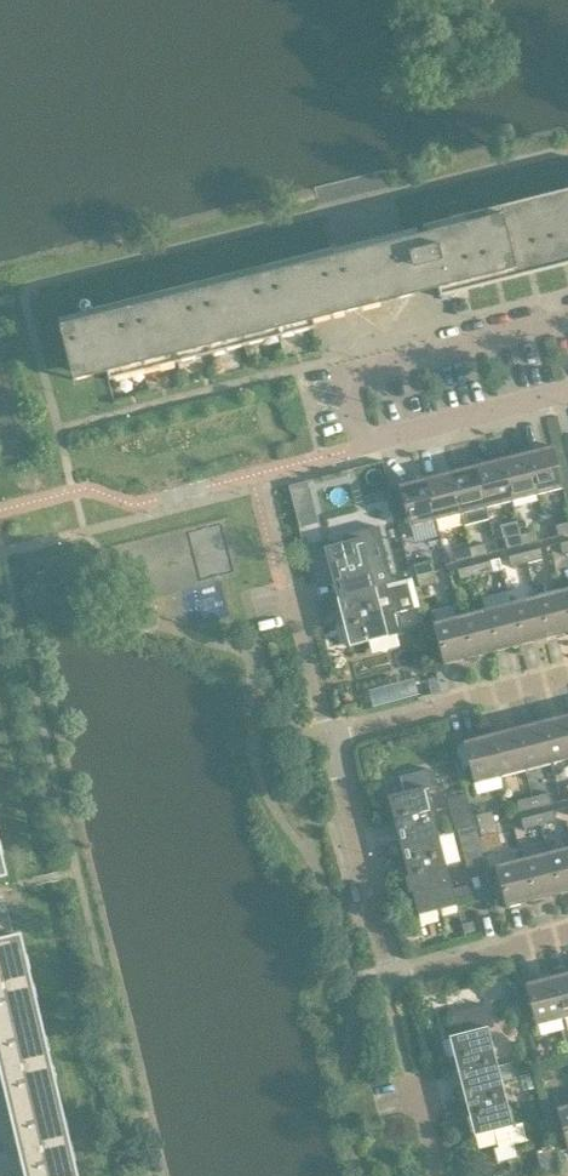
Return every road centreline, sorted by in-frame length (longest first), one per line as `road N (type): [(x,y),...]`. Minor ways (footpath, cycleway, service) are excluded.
road 1 (residential): [(567,933),(409,974),(392,972),(331,739)]
road 2 (residential): [(364,447),(345,377),(567,319)]
road 3 (residential): [(331,739),(567,673)]
road 4 (residential): [(364,447),(567,394)]
road 5 (residential): [(331,739),(296,605)]

